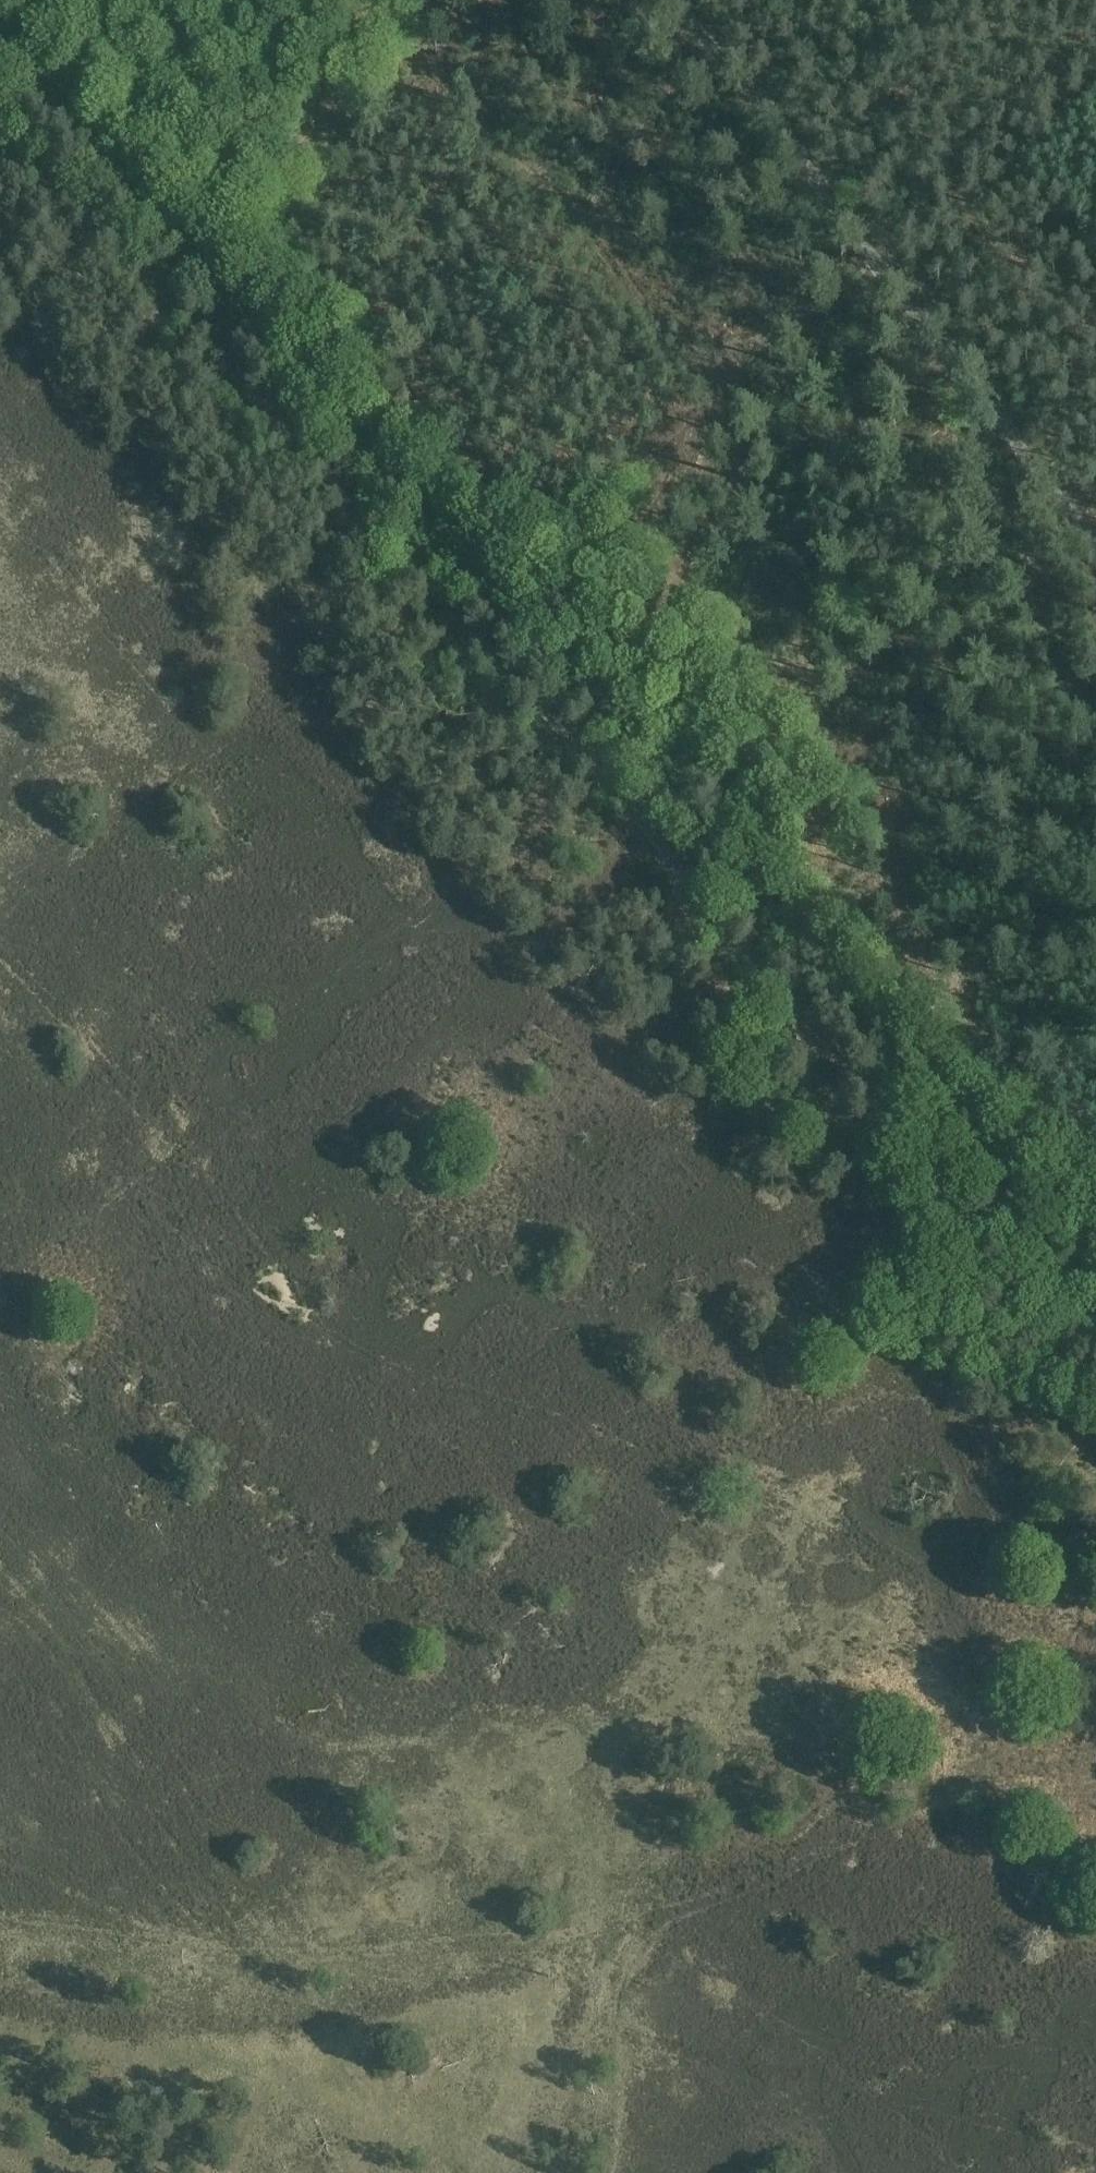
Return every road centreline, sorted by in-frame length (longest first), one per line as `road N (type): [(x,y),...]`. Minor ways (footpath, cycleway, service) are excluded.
road 1 (track): [(0,113),(464,622),(829,1047),(1095,1326)]
road 2 (track): [(663,0),(1095,546)]

